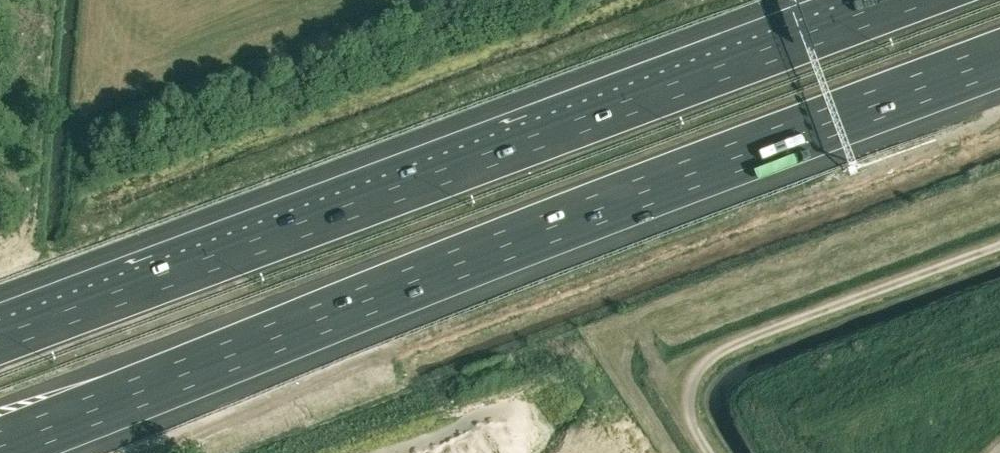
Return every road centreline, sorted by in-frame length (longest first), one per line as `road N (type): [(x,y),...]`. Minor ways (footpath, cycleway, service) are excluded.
road 1 (motorway): [(0,444),(999,59)]
road 2 (motorway): [(909,0),(0,341)]
road 3 (track): [(999,244),(717,353),(689,391),(690,416),(709,452)]

